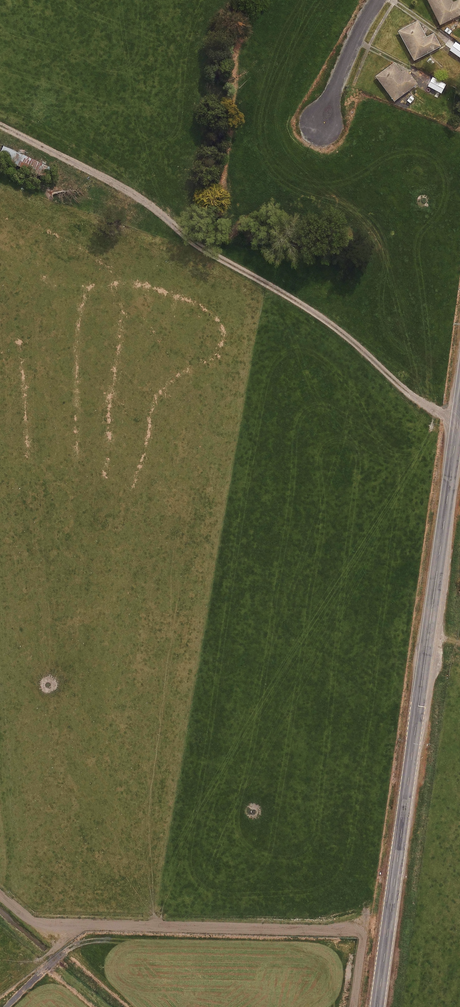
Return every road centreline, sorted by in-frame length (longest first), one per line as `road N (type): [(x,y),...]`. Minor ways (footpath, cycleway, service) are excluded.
road 1 (secondary): [(378,1006),(459,404)]
road 2 (track): [(458,419),(430,408),(327,320),(119,185),(0,125)]
road 3 (track): [(364,934),(63,927),(26,917),(0,895)]
road 4 (residential): [(322,125),(377,0)]

